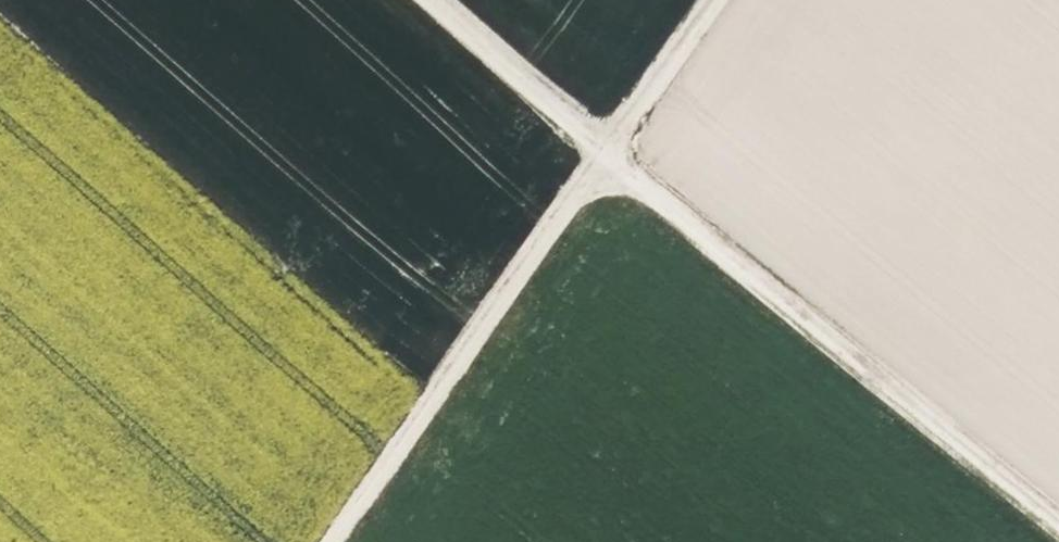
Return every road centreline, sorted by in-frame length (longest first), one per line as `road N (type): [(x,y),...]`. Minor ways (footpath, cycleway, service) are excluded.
road 1 (track): [(430,0),(1058,524)]
road 2 (track): [(718,0),(329,541)]

